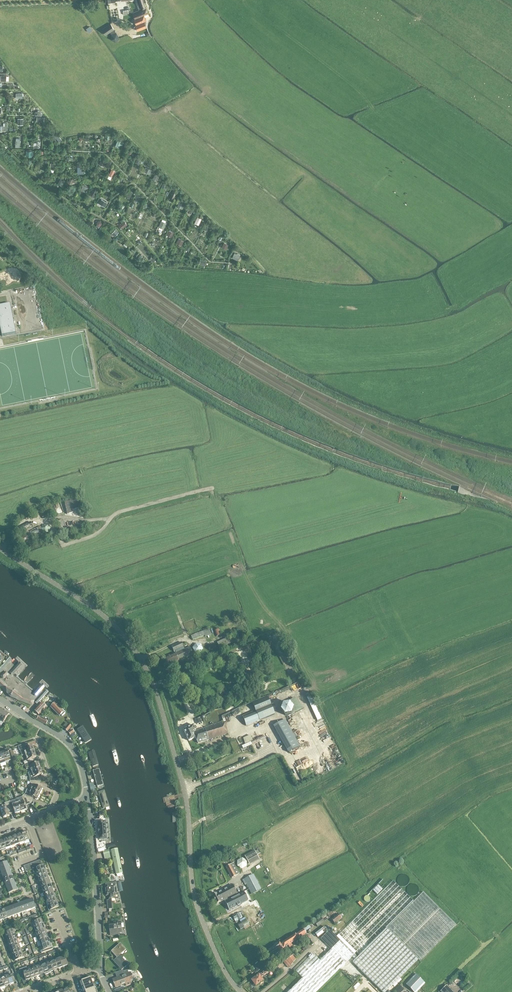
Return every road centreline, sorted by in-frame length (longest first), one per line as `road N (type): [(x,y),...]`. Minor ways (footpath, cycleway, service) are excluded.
road 1 (unclassified): [(241,991),(191,889),(173,751),(142,662),(105,616),(0,549)]
road 2 (residential): [(101,965),(88,798)]
road 3 (residential): [(88,798),(79,760),(64,739),(0,699)]

